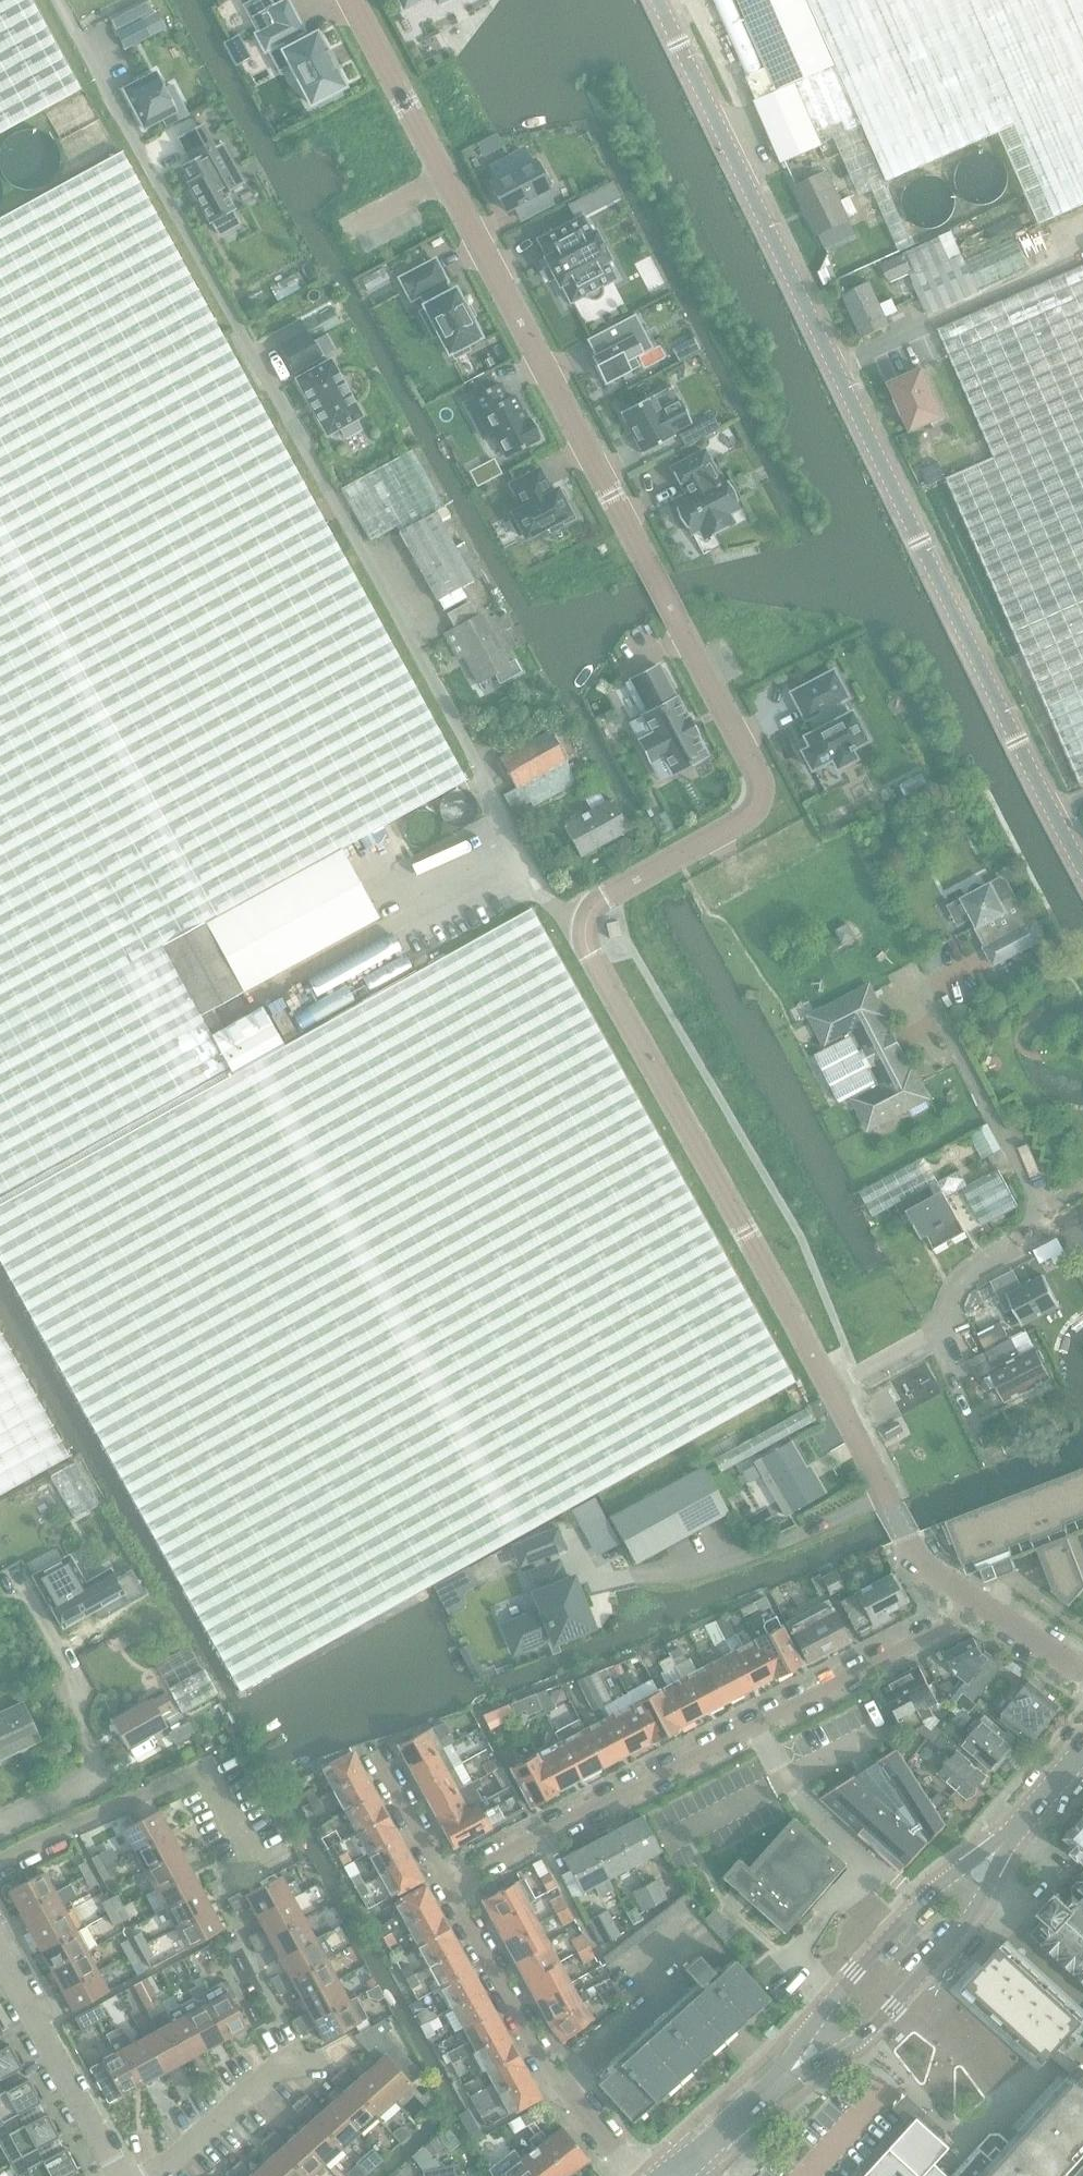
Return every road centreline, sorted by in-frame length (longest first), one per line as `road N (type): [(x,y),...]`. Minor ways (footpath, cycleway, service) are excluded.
road 1 (residential): [(583,924),(604,899),(748,817),(758,775),(350,0)]
road 2 (tertiary): [(1082,869),(657,0)]
road 3 (unclassified): [(917,970),(1042,1211),(1033,1230),(970,1269),(936,1331),(829,1387)]
road 4 (unclassified): [(829,1387),(586,953),(583,924)]
road 5 (residential): [(636,2175),(550,2071),(448,1884)]
road 6 (residential): [(448,1884),(754,1721)]
road 7 (residential): [(0,1862),(209,1763),(252,1854)]
road 8 (secondary): [(798,2066),(872,2031),(894,2008),(972,1916),(1014,1835)]
road 9 (secondary): [(1014,1835),(922,1903),(829,2005),(798,2066)]
road 10 (residential): [(754,1721),(987,1606)]
road 11 (residential): [(124,2175),(0,1953)]
road 12 (residential): [(145,2175),(275,2062),(313,2055)]
road 13 (residential): [(65,1694),(99,1771),(0,1821)]
road 14 (unclassified): [(903,1536),(829,1387)]
road 15 (secondary): [(680,2167),(798,2066)]
road 16 (residential): [(448,1884),(378,1754)]

